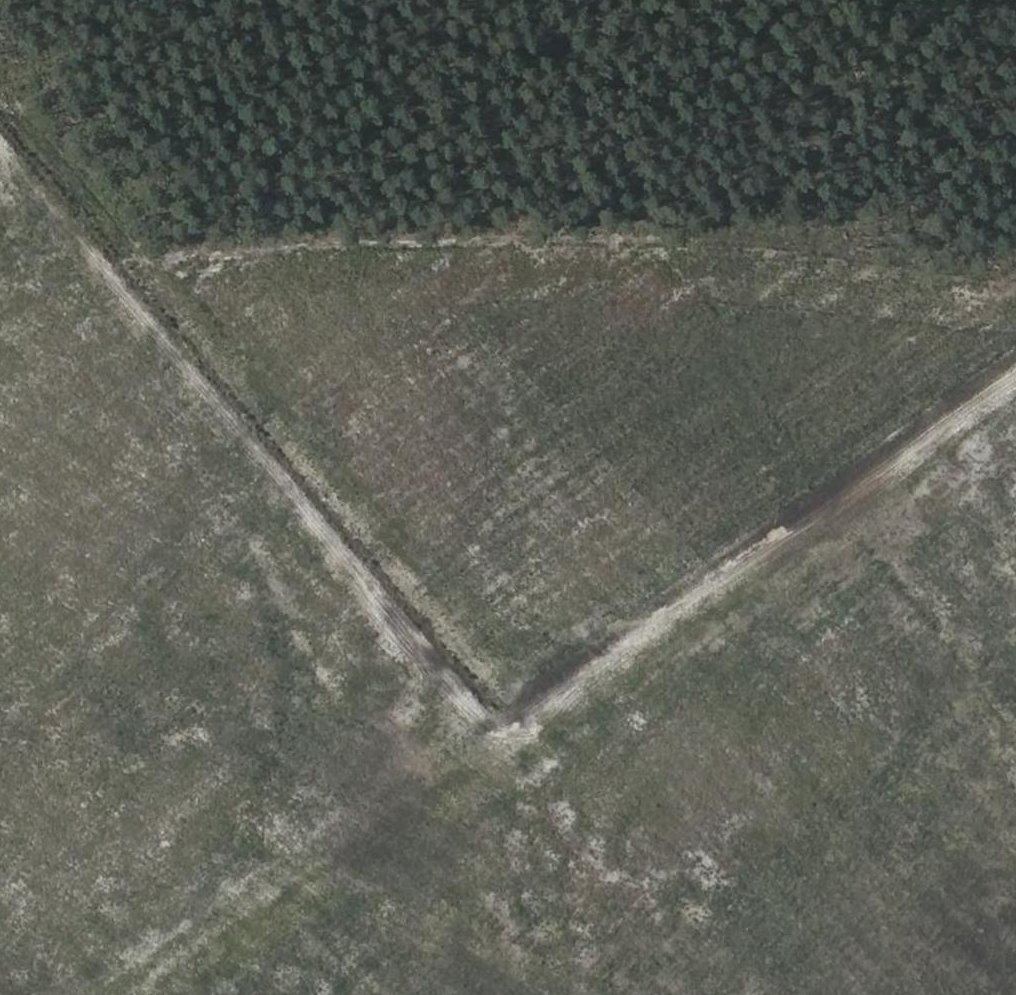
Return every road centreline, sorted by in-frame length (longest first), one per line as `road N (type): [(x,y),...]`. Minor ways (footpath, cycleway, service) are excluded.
road 1 (track): [(153,994),(1015,387)]

